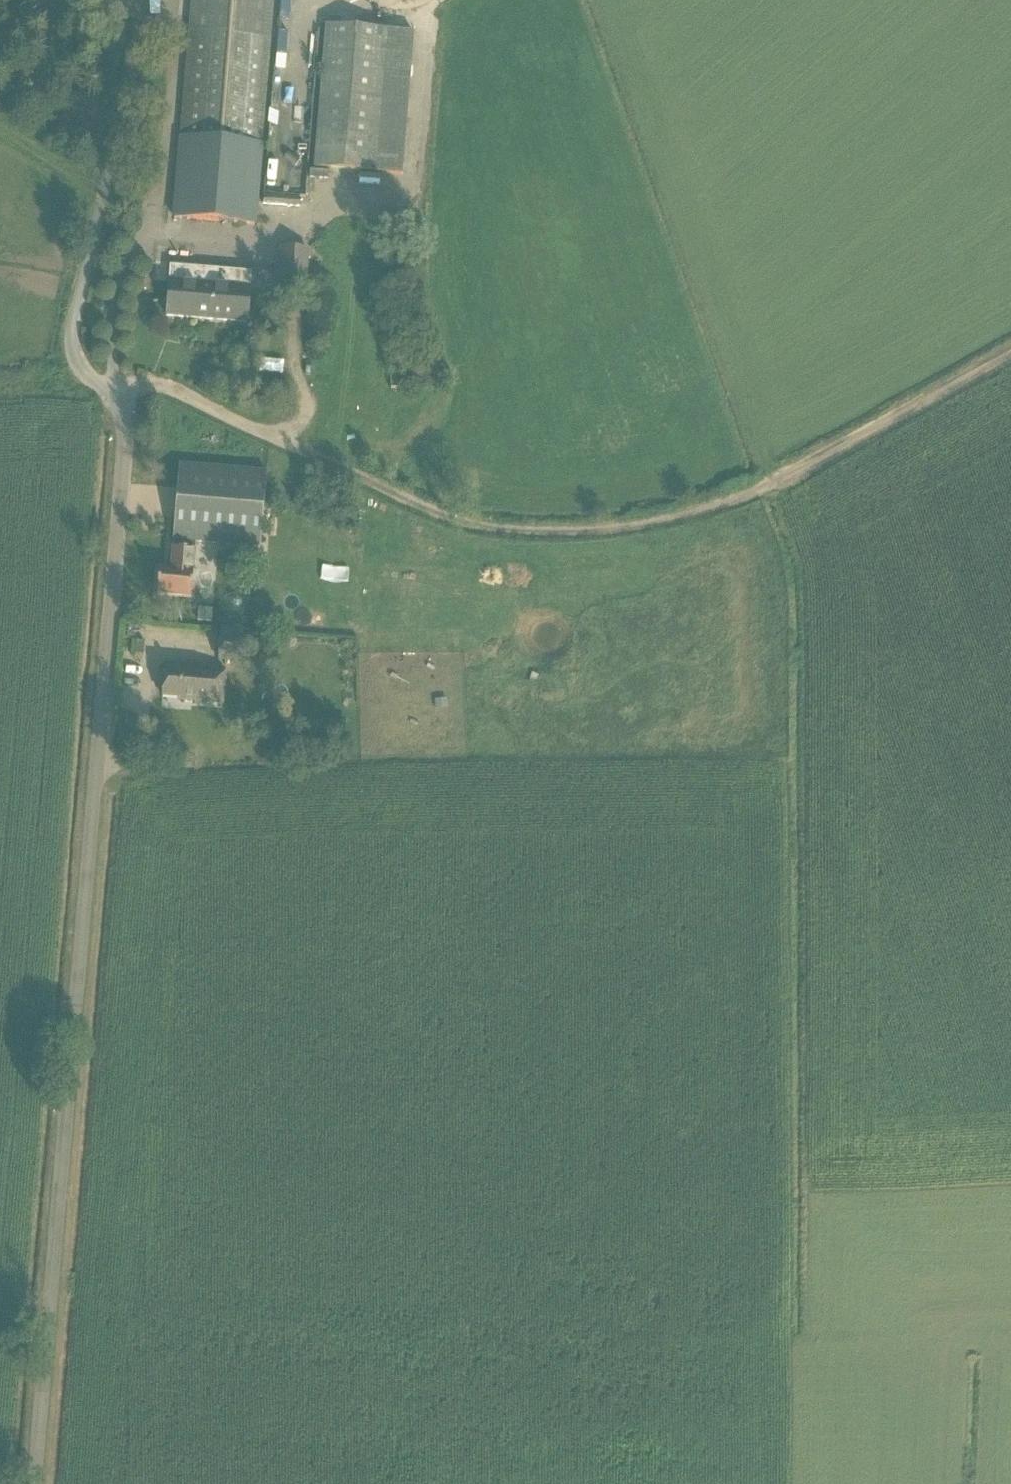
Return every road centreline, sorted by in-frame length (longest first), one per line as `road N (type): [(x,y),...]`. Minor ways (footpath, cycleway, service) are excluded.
road 1 (unclassified): [(35,1483),(127,435),(115,400),(81,371),(73,324),(142,0)]
road 2 (track): [(107,391),(164,388),(467,530),(594,533),(697,511),(781,480),(1010,354)]

